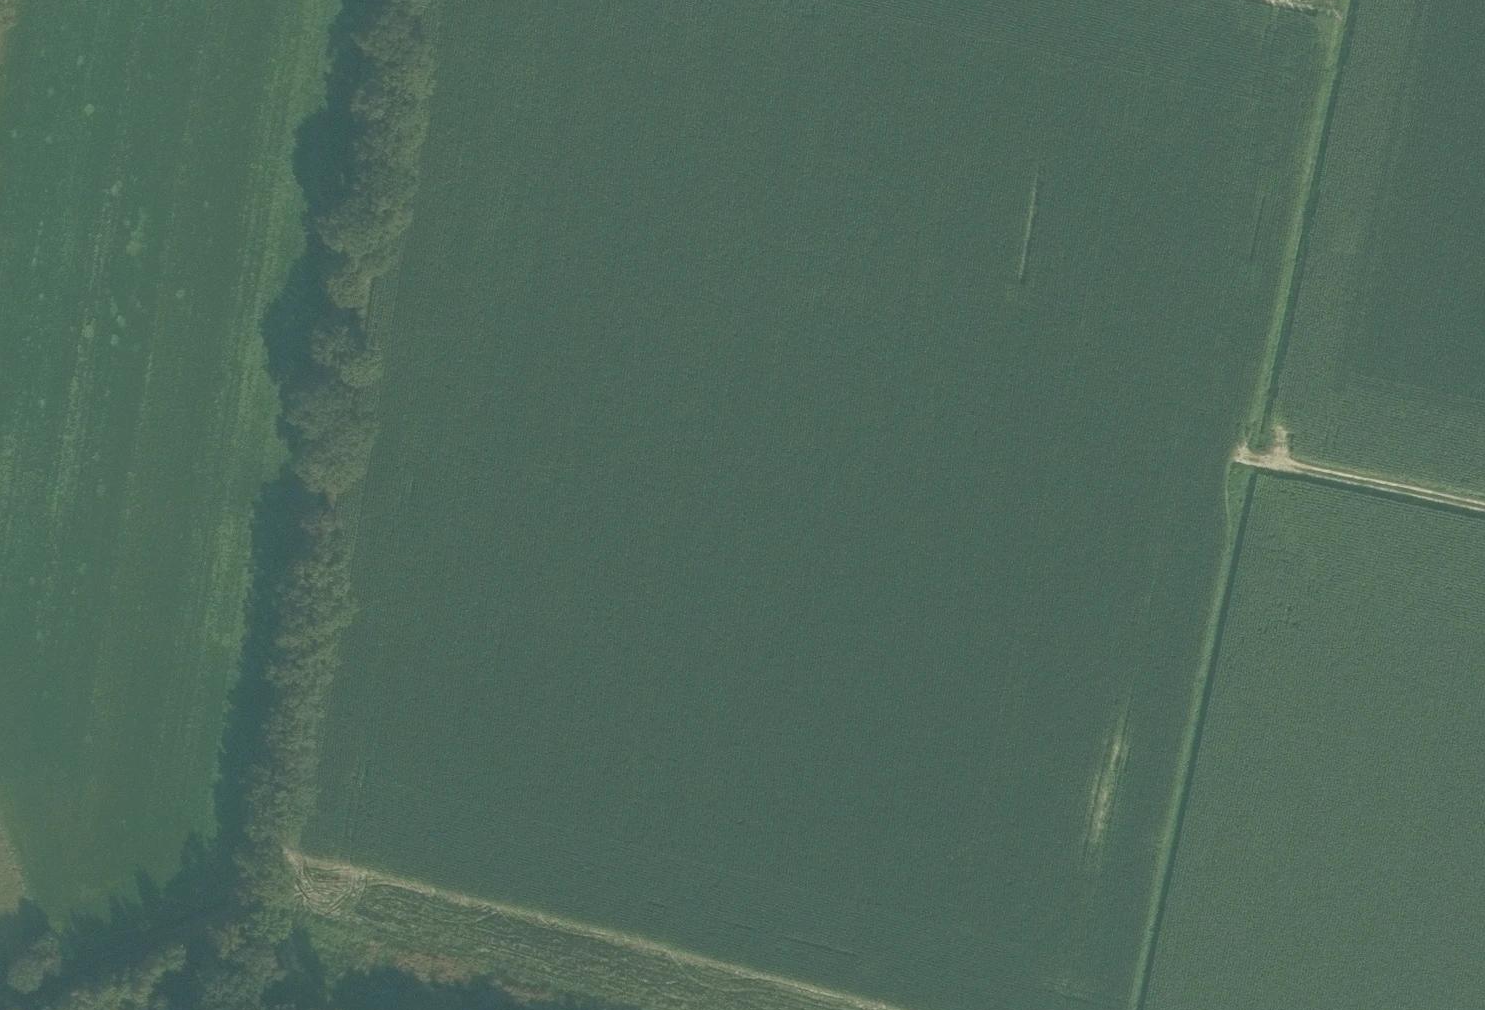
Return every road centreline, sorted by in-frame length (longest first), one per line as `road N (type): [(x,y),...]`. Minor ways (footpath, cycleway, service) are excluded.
road 1 (track): [(241,912),(0,1006)]
road 2 (track): [(1238,447),(1484,503)]

